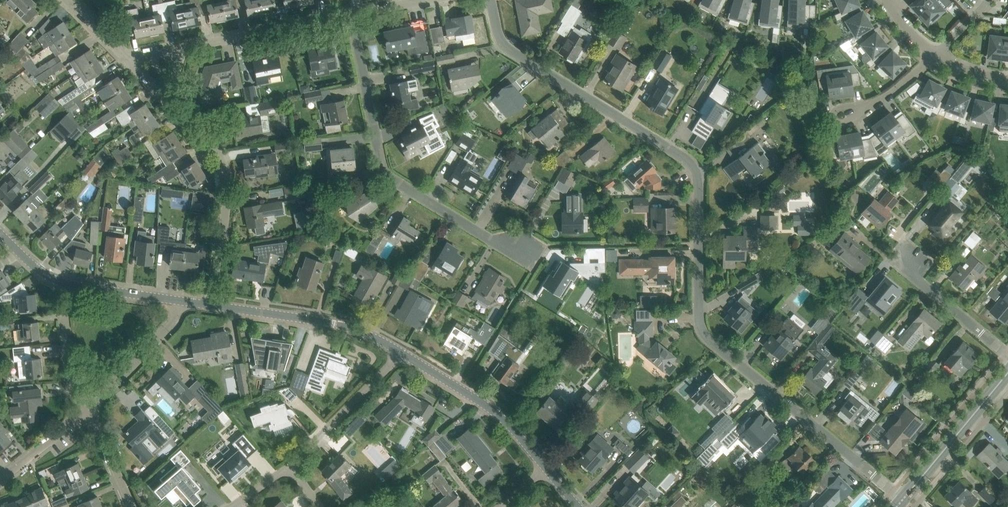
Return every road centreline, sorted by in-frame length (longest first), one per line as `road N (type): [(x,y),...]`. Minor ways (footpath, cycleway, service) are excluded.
road 1 (residential): [(874,476),(702,330),(698,175),(688,160),(508,50),(491,0)]
road 2 (residential): [(522,247),(489,239),(390,179),(351,15)]
road 3 (residential): [(211,305),(225,169),(167,100)]
road 4 (residential): [(403,353),(340,320),(211,305)]
road 5 (residential): [(543,471),(492,411),(403,353)]
road 6 (residential): [(182,48),(351,15)]
road 7 (tertiary): [(902,500),(1007,372)]
road 8 (residential): [(289,469),(403,353)]
road 9 (residential): [(1007,354),(911,275),(906,257)]
road 10 (residential): [(88,410),(172,320),(177,301)]
road 11 (residential): [(88,410),(80,401),(63,285)]

